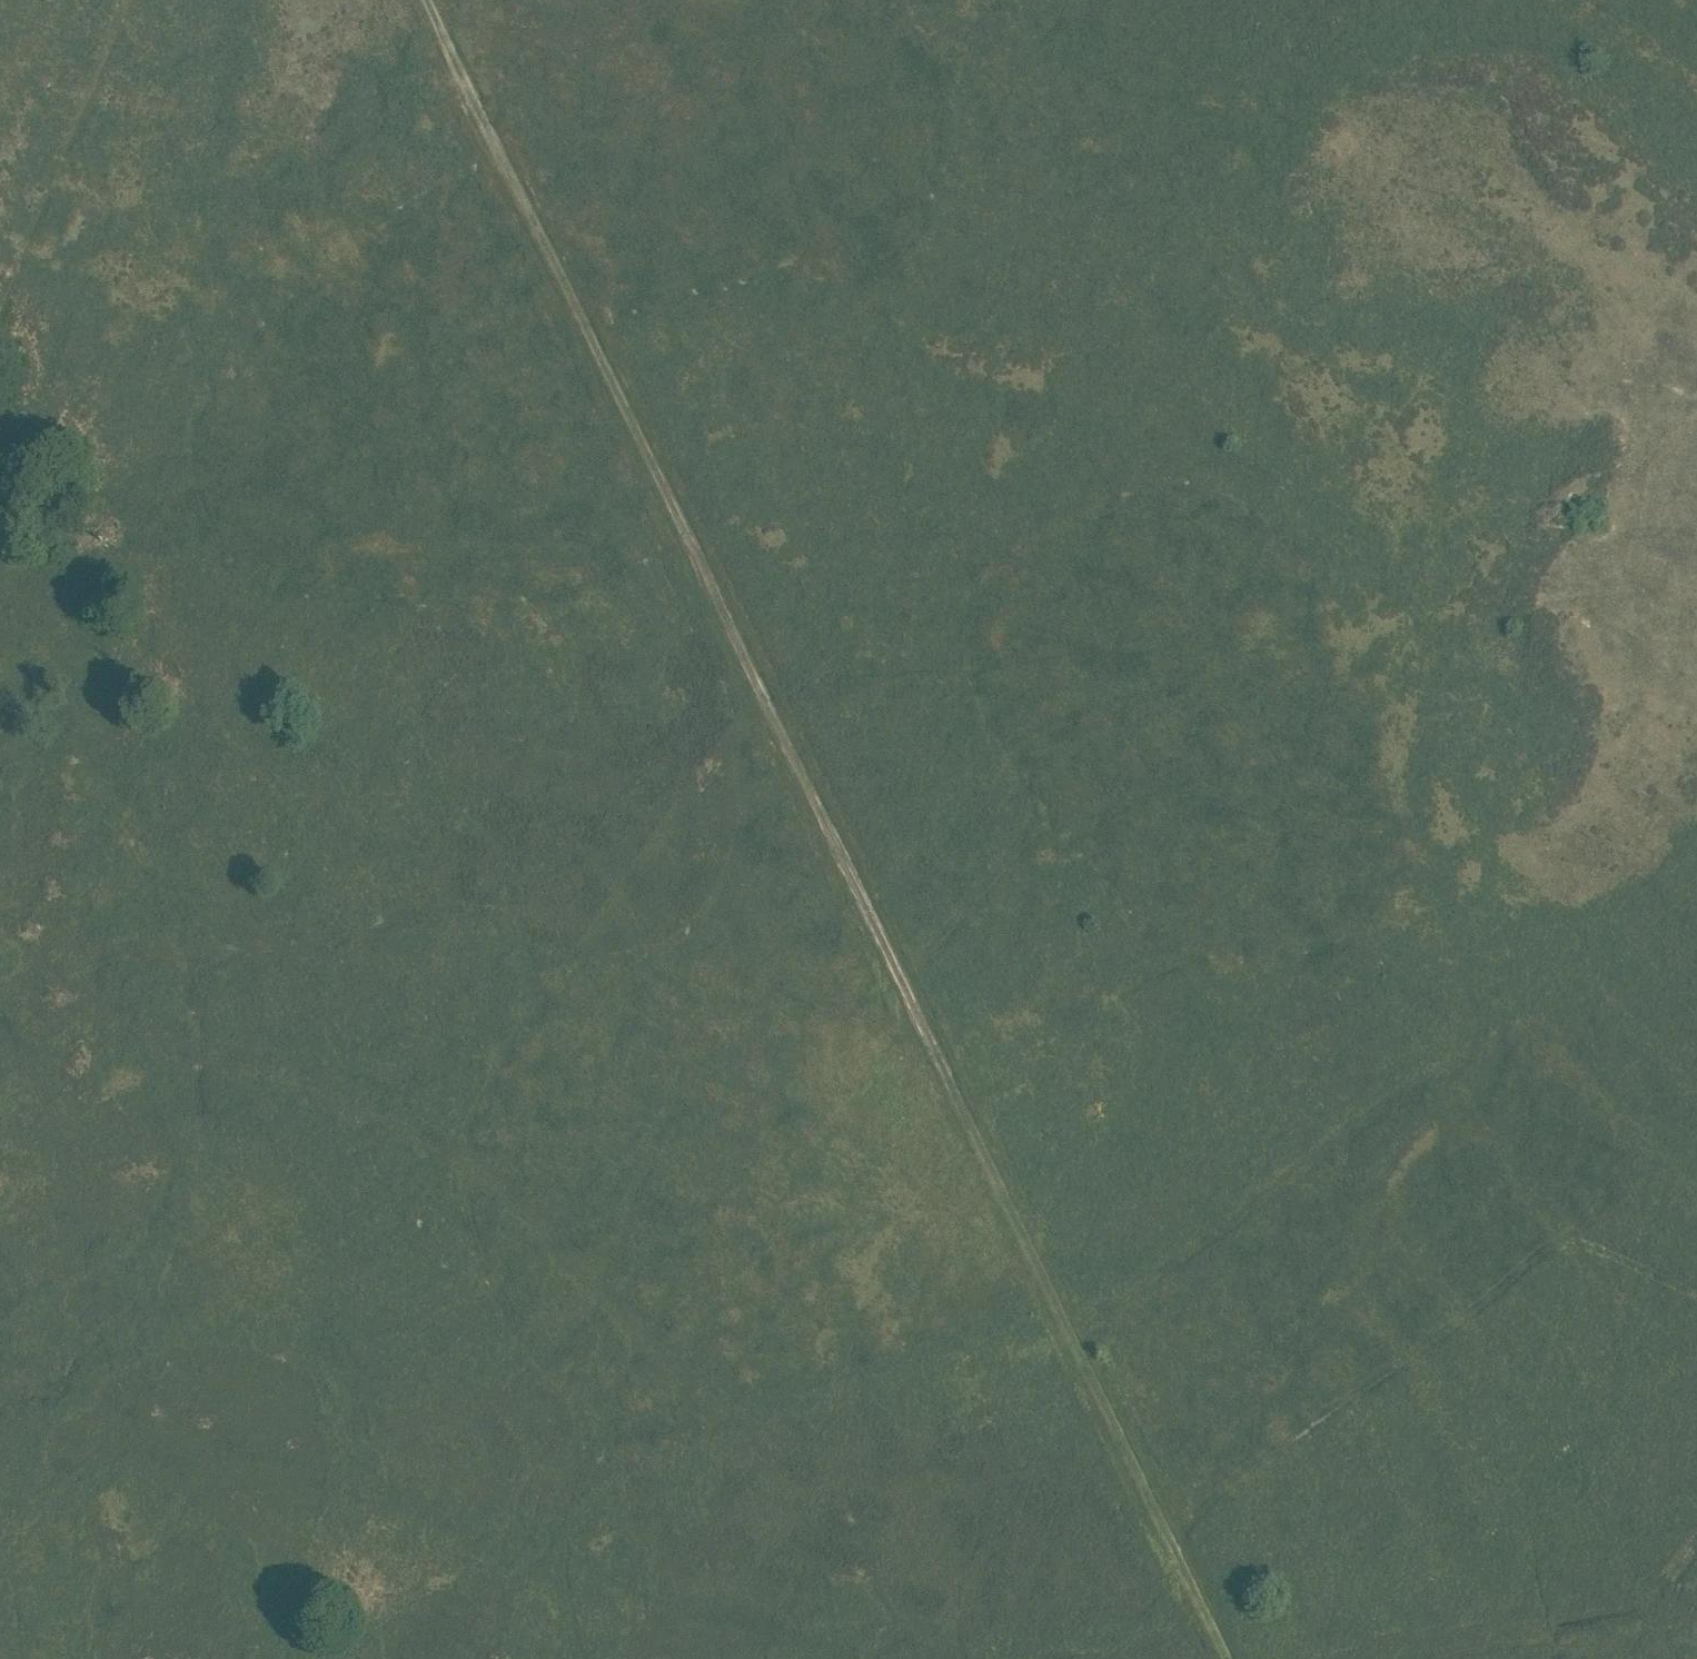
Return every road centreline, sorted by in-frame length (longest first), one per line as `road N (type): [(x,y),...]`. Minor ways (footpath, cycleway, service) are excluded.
road 1 (track): [(1232,1658),(427,0)]

